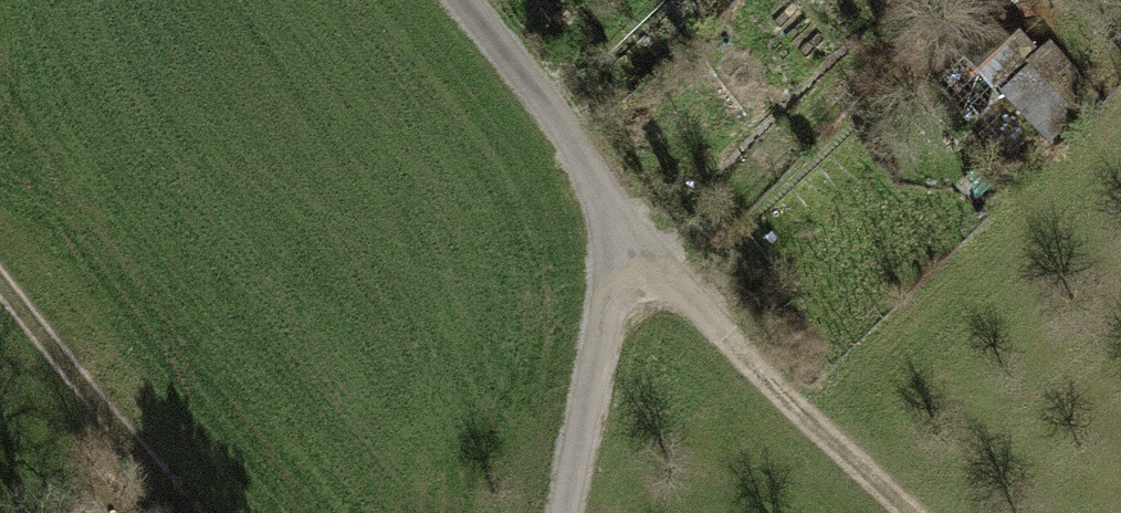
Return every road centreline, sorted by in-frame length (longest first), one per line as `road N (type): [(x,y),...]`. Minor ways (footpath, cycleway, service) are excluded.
road 1 (track): [(572,512),(612,323),(621,232),(569,140),(464,0)]
road 2 (track): [(921,512),(621,232)]
road 3 (track): [(188,512),(0,290)]

